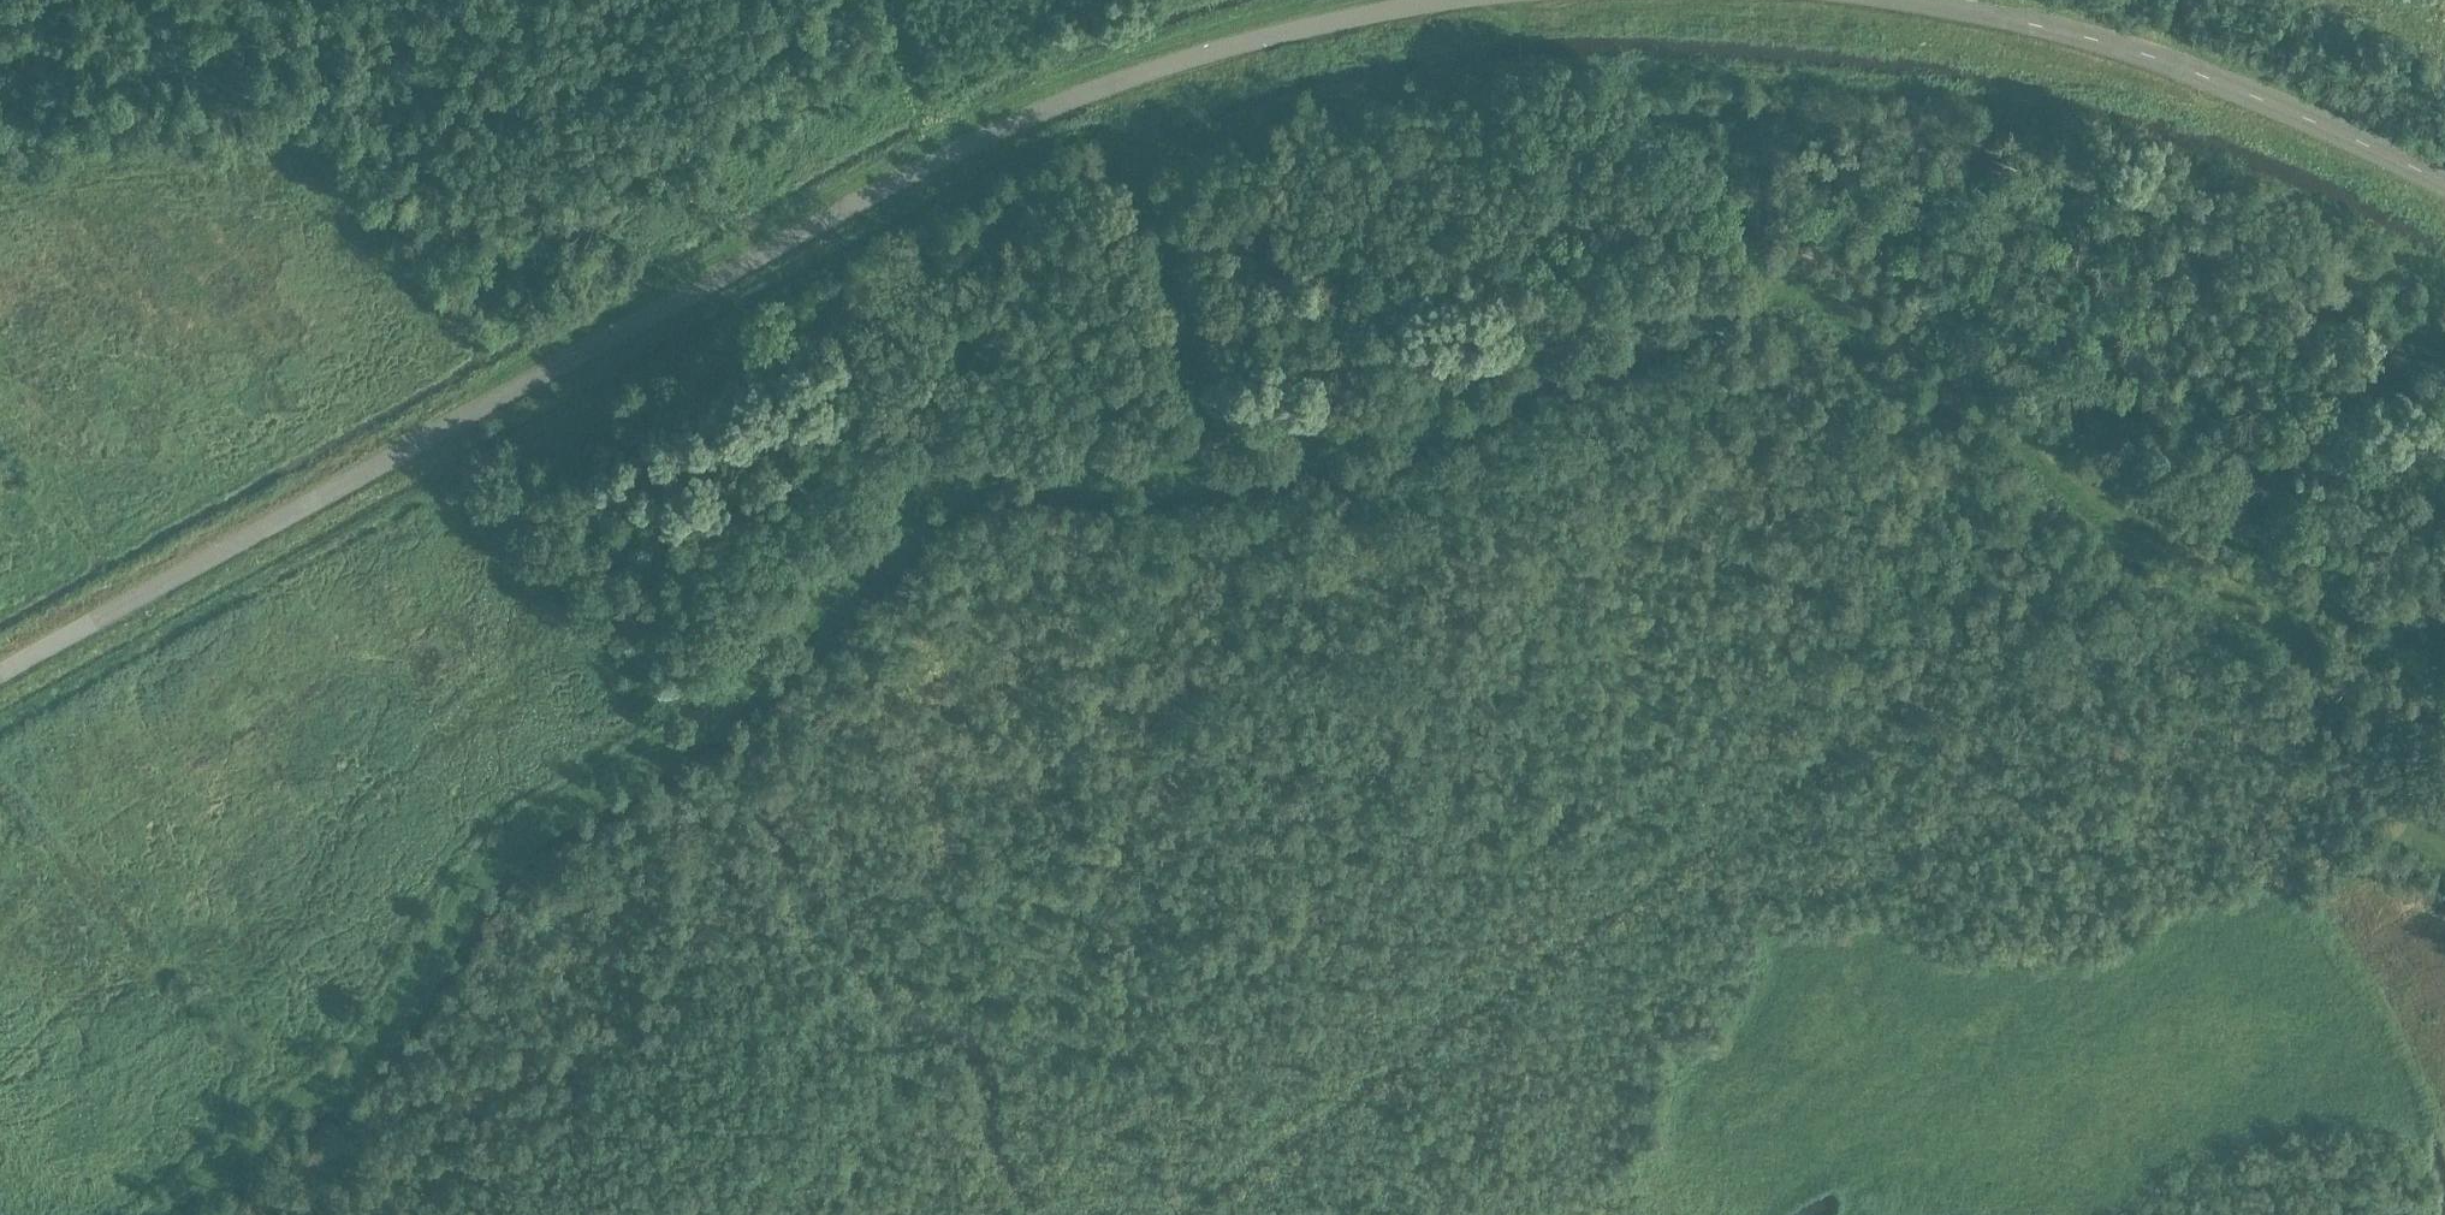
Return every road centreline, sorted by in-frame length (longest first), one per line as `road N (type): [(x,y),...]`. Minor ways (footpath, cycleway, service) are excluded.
road 1 (unclassified): [(0,673),(998,130),(1232,44),(1443,0)]
road 2 (unclassified): [(1901,0),(2035,26),(2200,73),(2444,183)]

